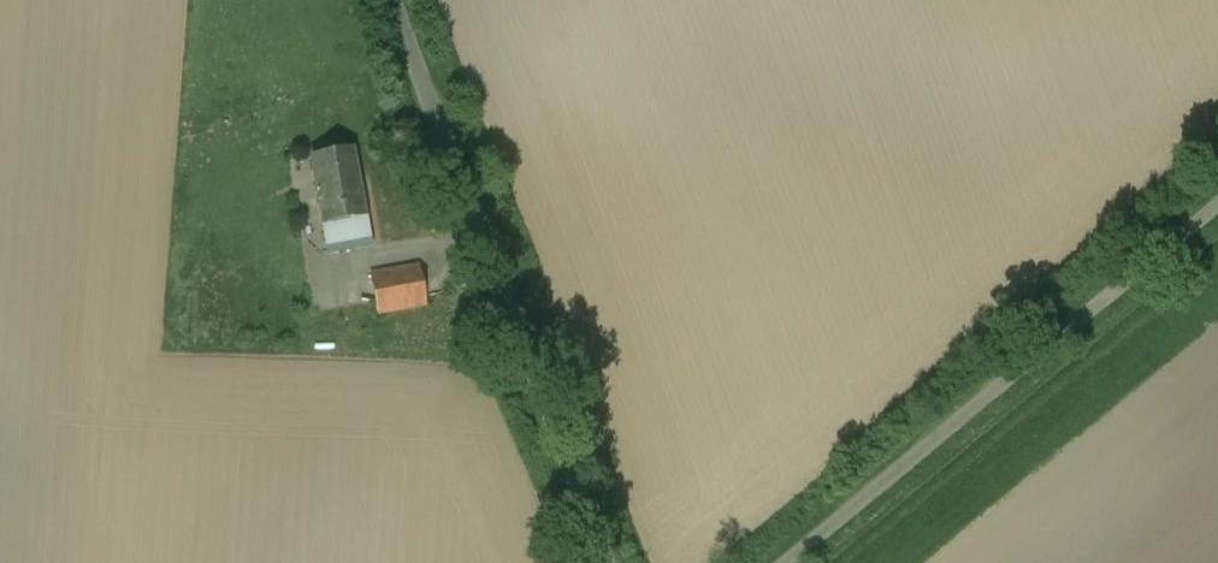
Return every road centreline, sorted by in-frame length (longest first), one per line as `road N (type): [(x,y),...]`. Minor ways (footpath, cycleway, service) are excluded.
road 1 (unclassified): [(400,0),(620,562)]
road 2 (unclassified): [(777,562),(1217,200)]

